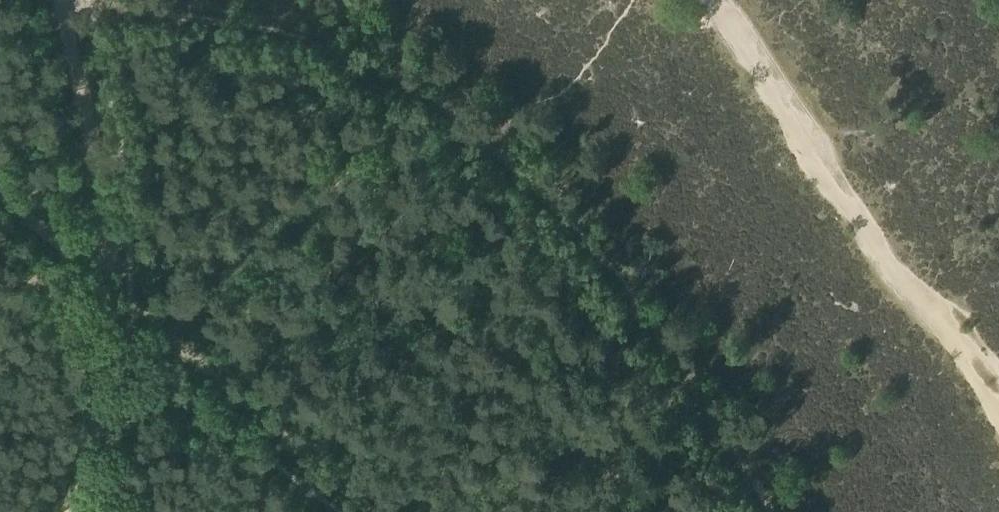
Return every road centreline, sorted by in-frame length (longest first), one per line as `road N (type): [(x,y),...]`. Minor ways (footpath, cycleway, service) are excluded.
road 1 (track): [(68,511),(108,379),(115,291),(57,6)]
road 2 (track): [(714,0),(831,184),(942,322),(998,412)]
road 3 (track): [(0,194),(115,291),(132,316),(379,511)]

